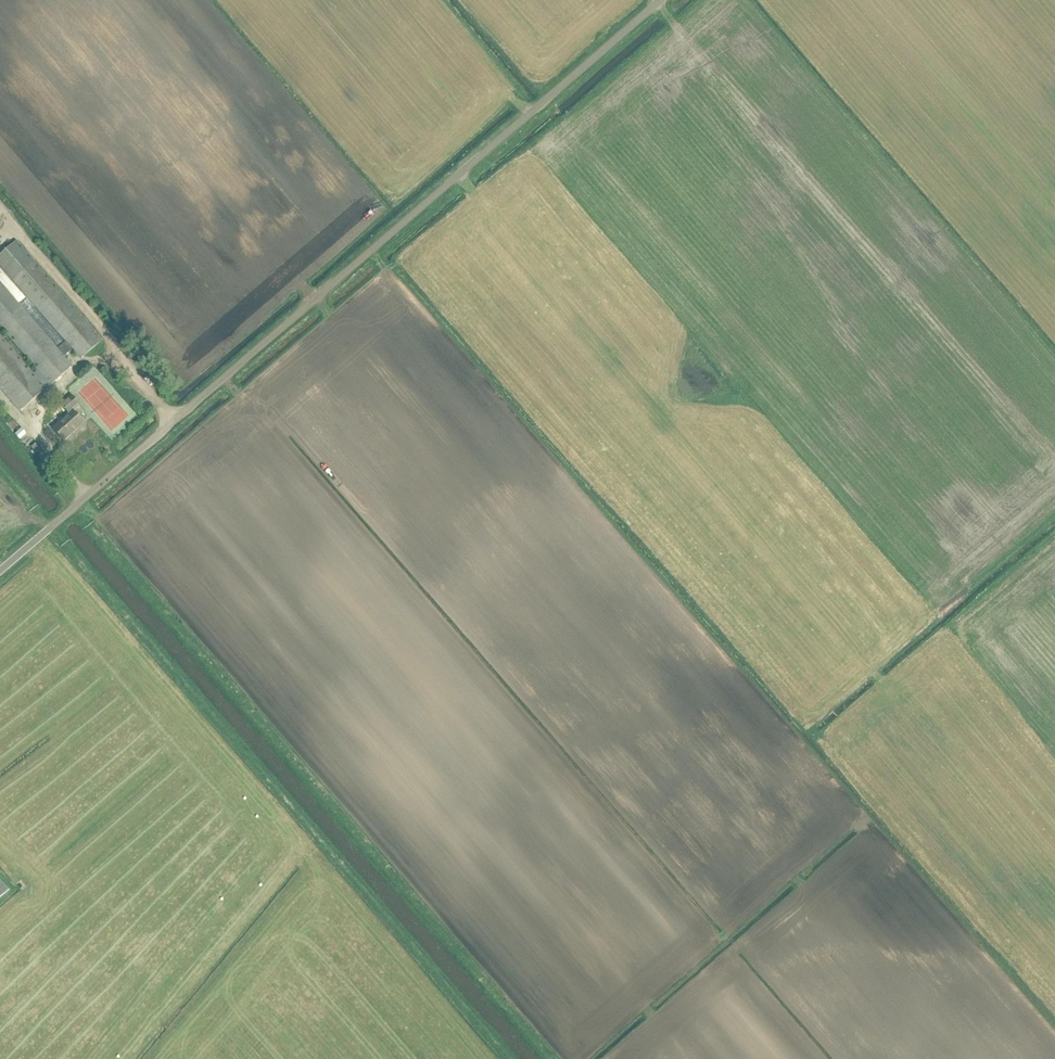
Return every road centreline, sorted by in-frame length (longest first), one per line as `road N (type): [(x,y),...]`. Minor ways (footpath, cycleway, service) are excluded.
road 1 (unclassified): [(0,571),(661,0)]

